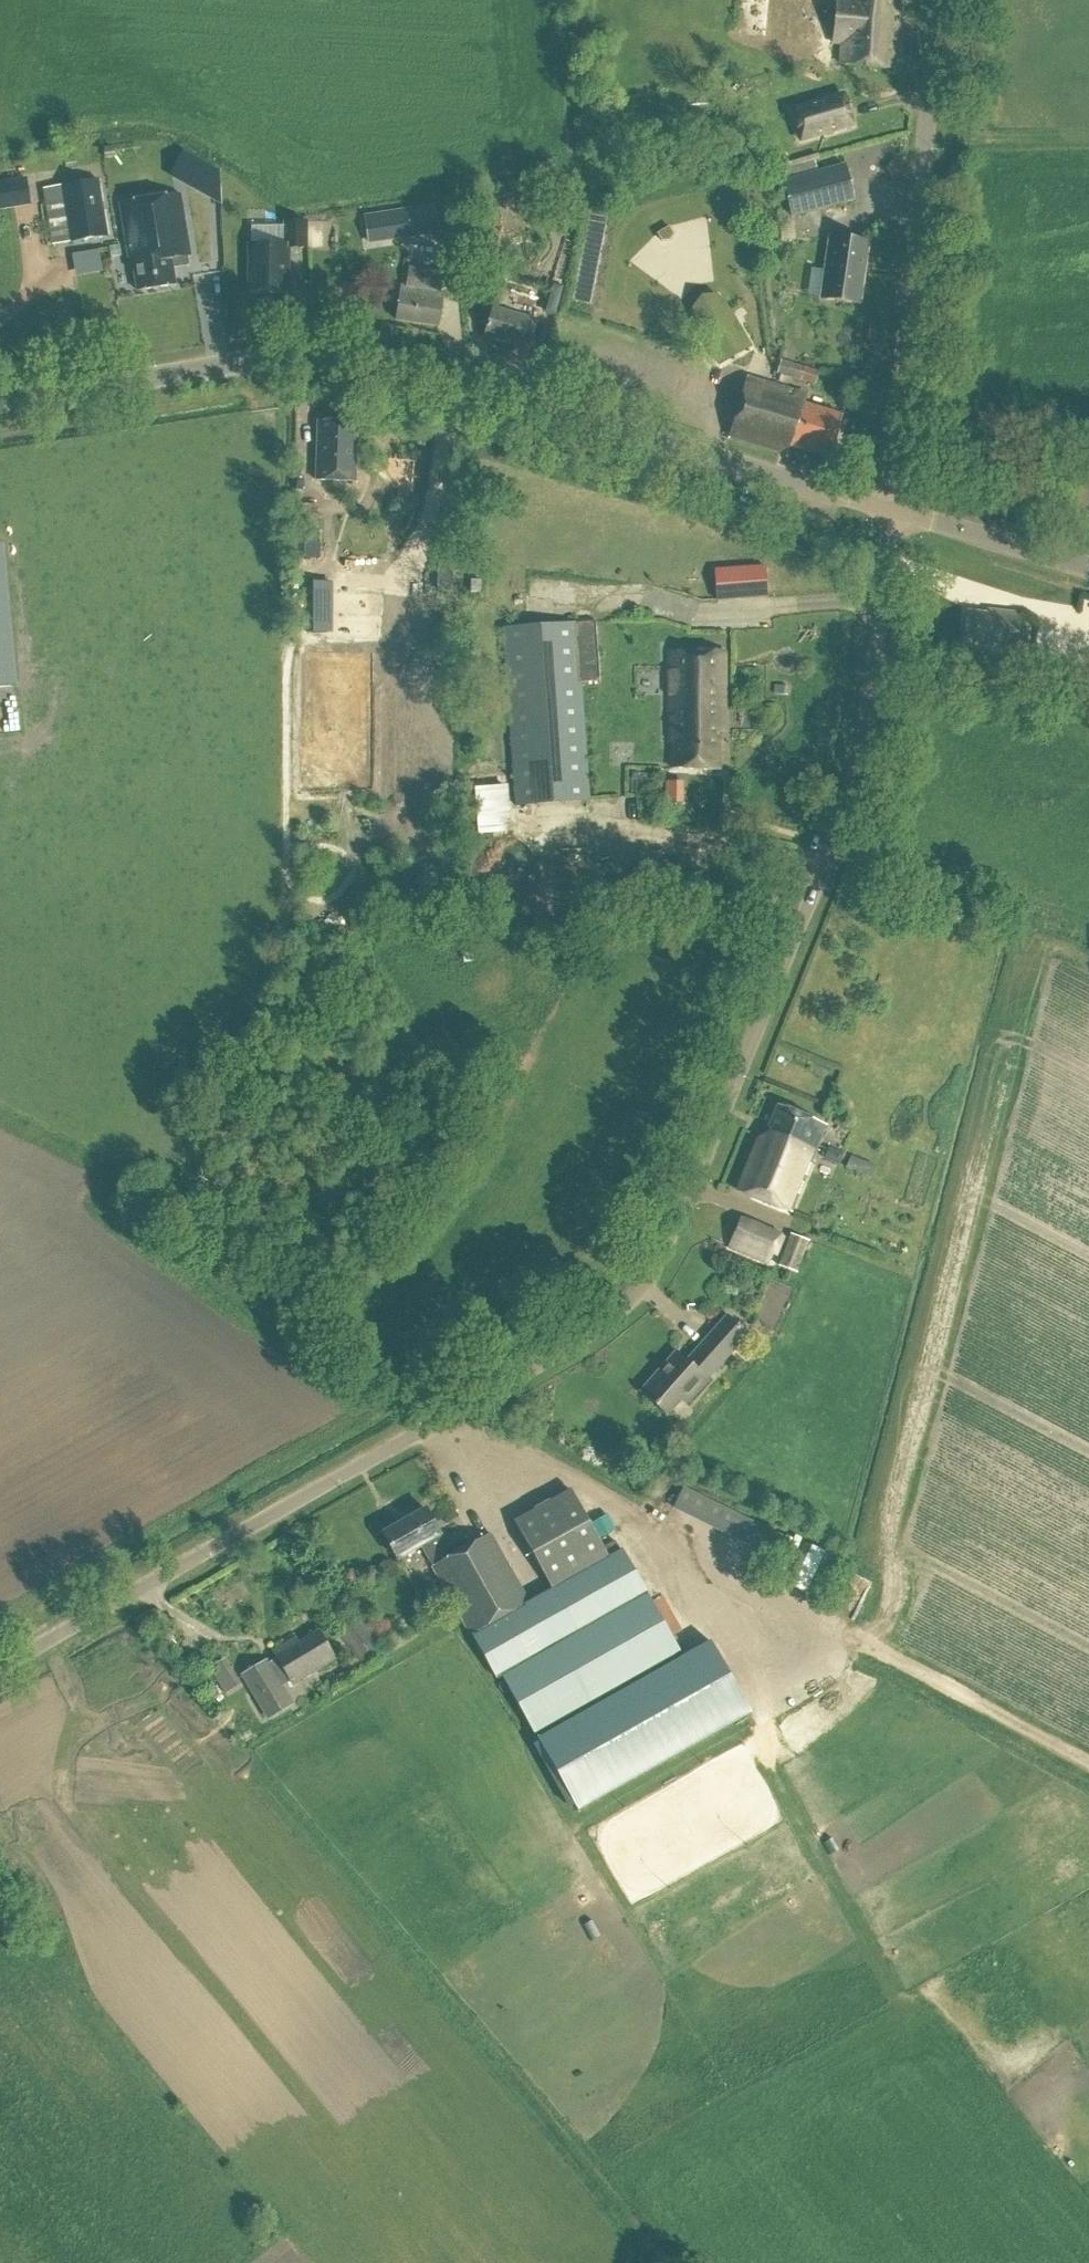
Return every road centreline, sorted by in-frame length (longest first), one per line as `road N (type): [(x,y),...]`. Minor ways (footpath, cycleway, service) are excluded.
road 1 (unclassified): [(0,1667),(595,1332),(632,1300),(668,1247),(841,826),(873,662),(887,506)]
road 2 (tertiary): [(887,506),(435,373),(339,358),(266,357),(0,404)]
road 3 (unclassified): [(887,506),(939,0)]
road 4 (tertiary): [(1088,567),(887,506)]

